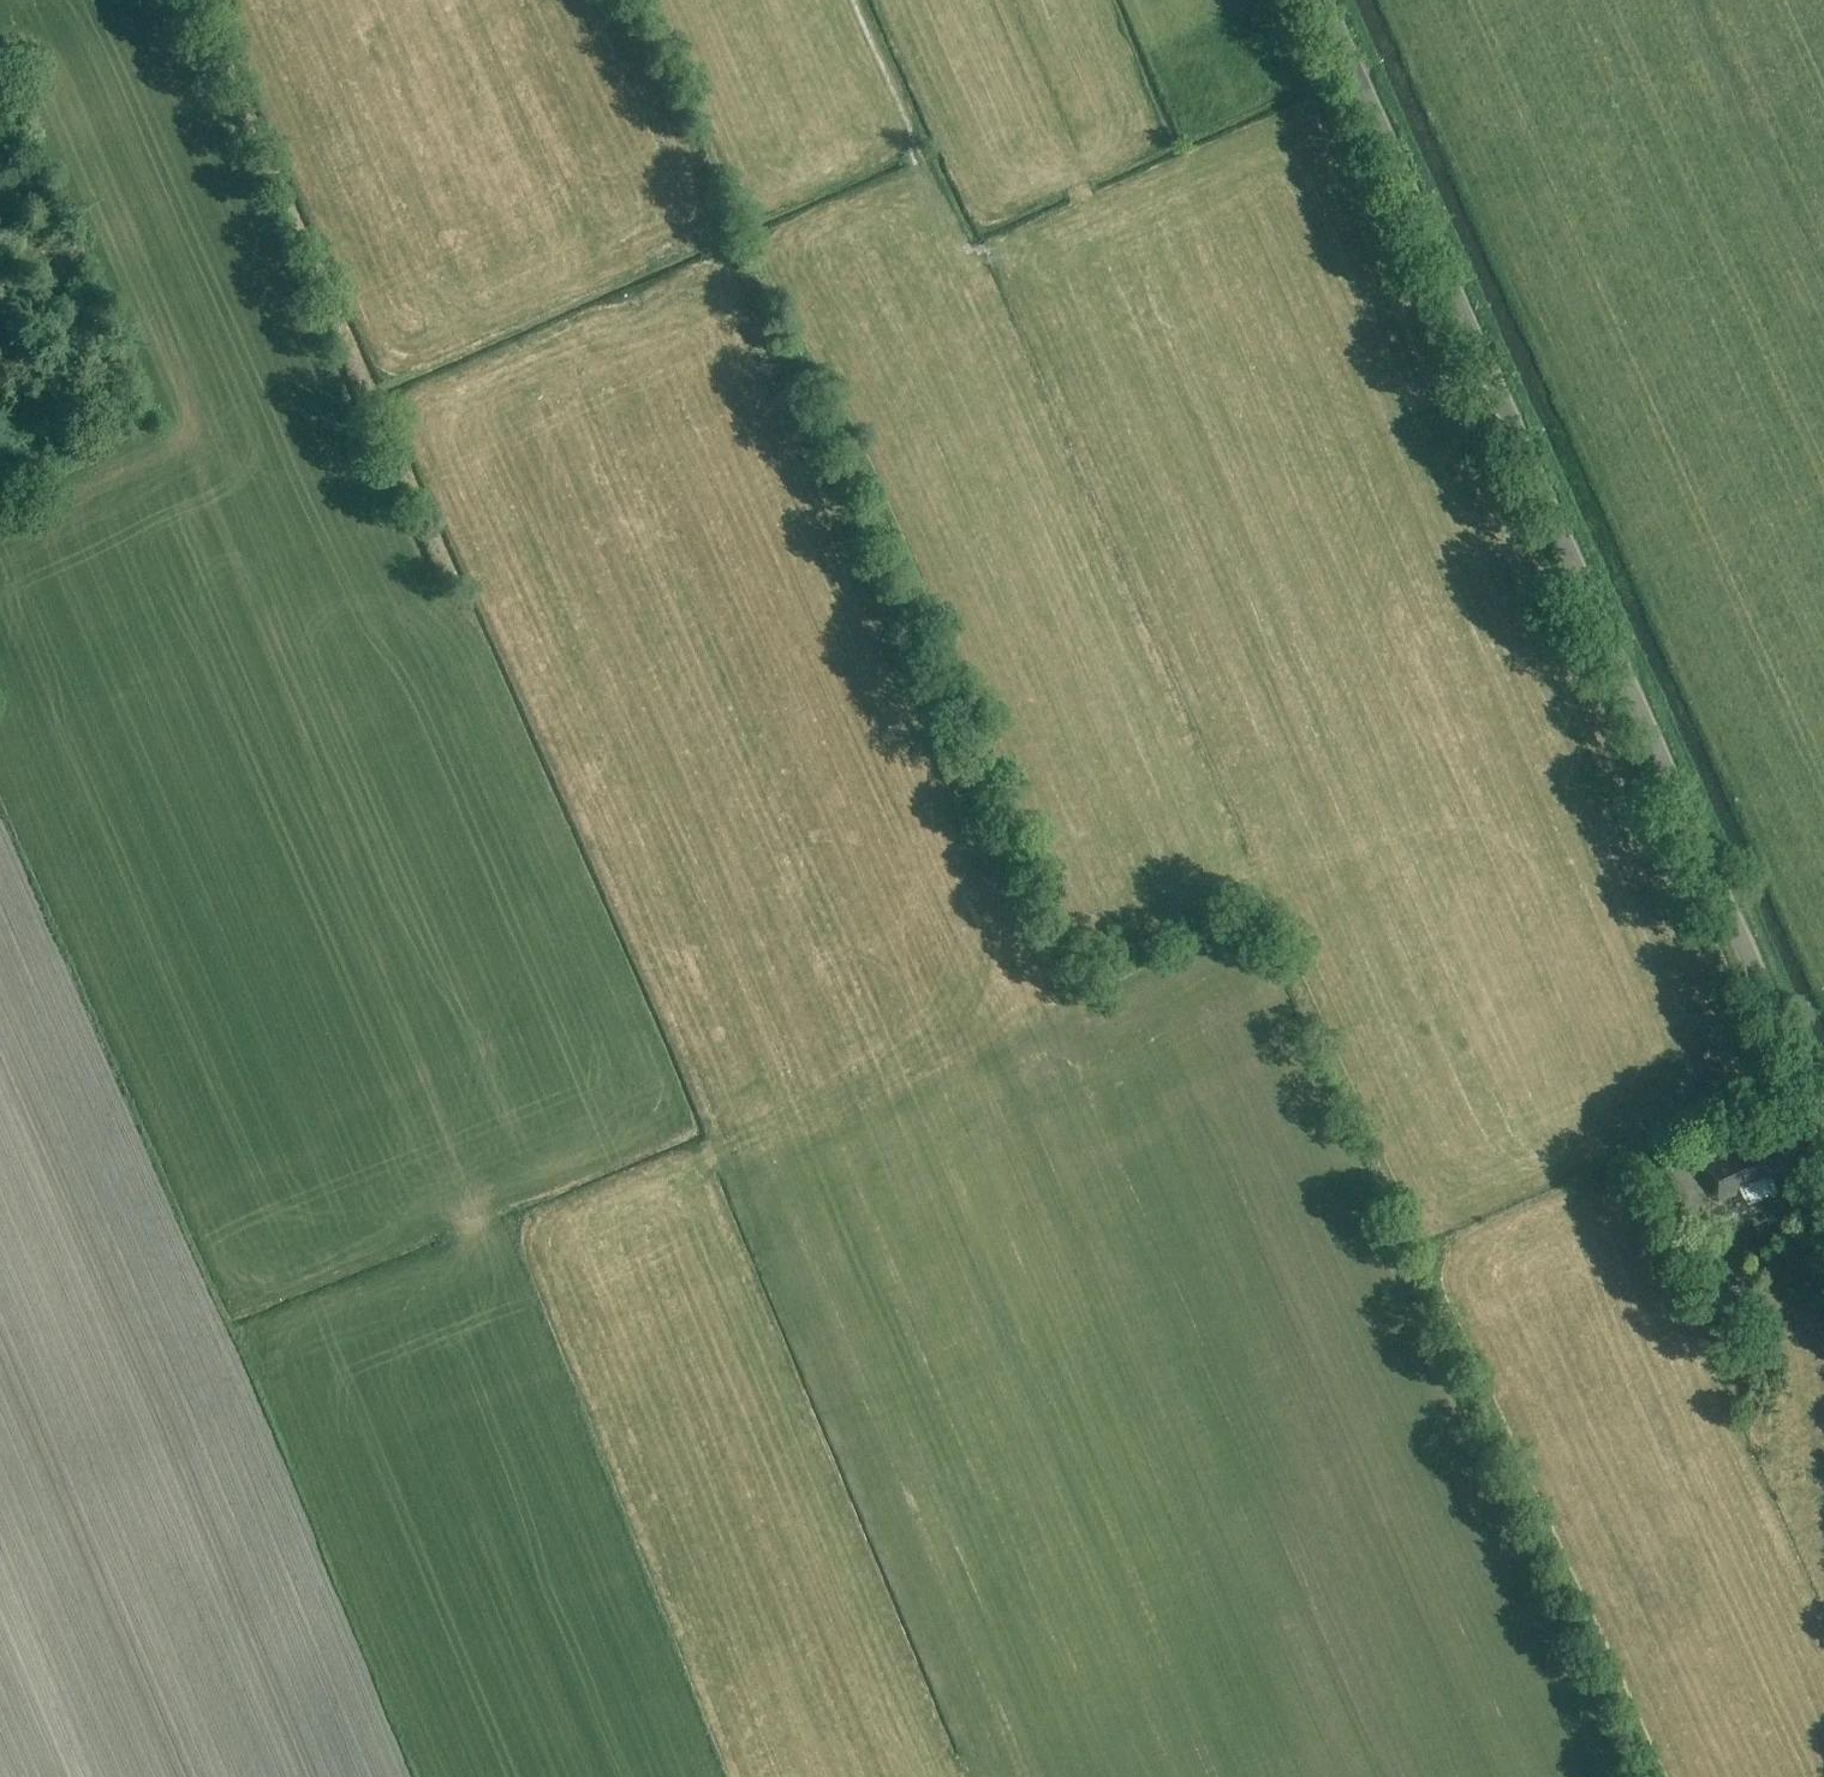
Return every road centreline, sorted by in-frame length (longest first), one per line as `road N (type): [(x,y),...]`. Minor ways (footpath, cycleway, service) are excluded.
road 1 (unclassified): [(1823,1124),(1325,0)]

